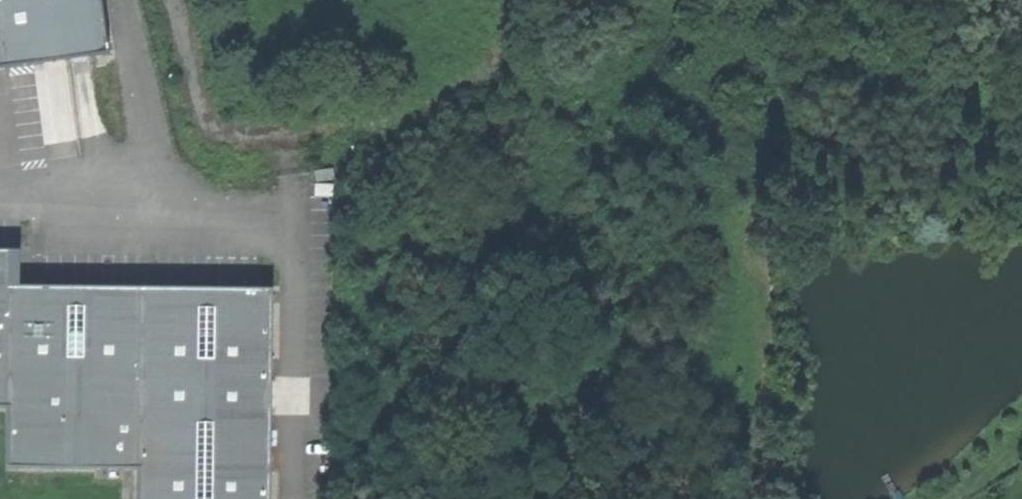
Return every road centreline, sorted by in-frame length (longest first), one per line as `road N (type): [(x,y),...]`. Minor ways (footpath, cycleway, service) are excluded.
road 1 (track): [(755,498),(741,233)]

